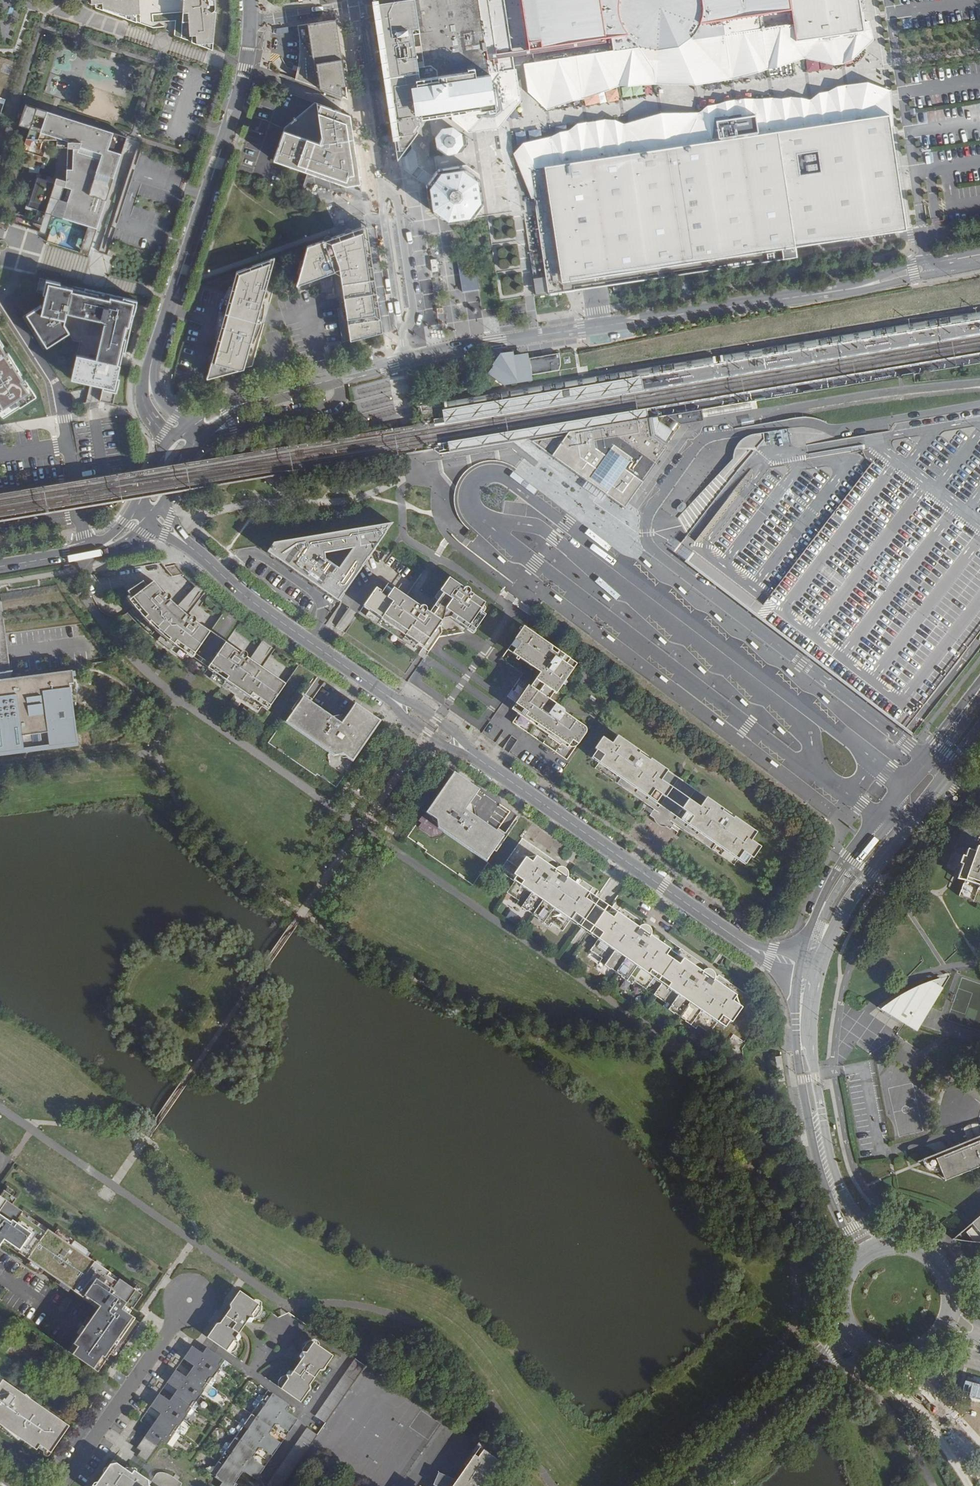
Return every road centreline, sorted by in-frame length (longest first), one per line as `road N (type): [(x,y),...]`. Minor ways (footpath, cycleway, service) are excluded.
road 1 (tertiary): [(151,511),(246,598),(411,714),(750,948),(799,966)]
road 2 (residential): [(979,258),(847,290),(407,360)]
road 3 (tertiary): [(249,23),(234,109),(150,371),(157,410),(192,434)]
road 4 (residential): [(352,8),(407,360)]
road 5 (tertiary): [(979,691),(848,857),(799,966)]
road 6 (tertiary): [(799,966),(795,1025),(810,1135),(854,1264)]
road 7 (tertiary): [(888,1245),(848,1203),(831,1161),(810,1035),(818,970)]
road 8 (tertiary): [(818,970),(865,879),(979,732)]
road 9 (residential): [(407,360),(233,407),(192,434)]
road 10 (tertiary): [(853,1338),(679,1485)]
road 11 (residential): [(190,1300),(60,1485)]

